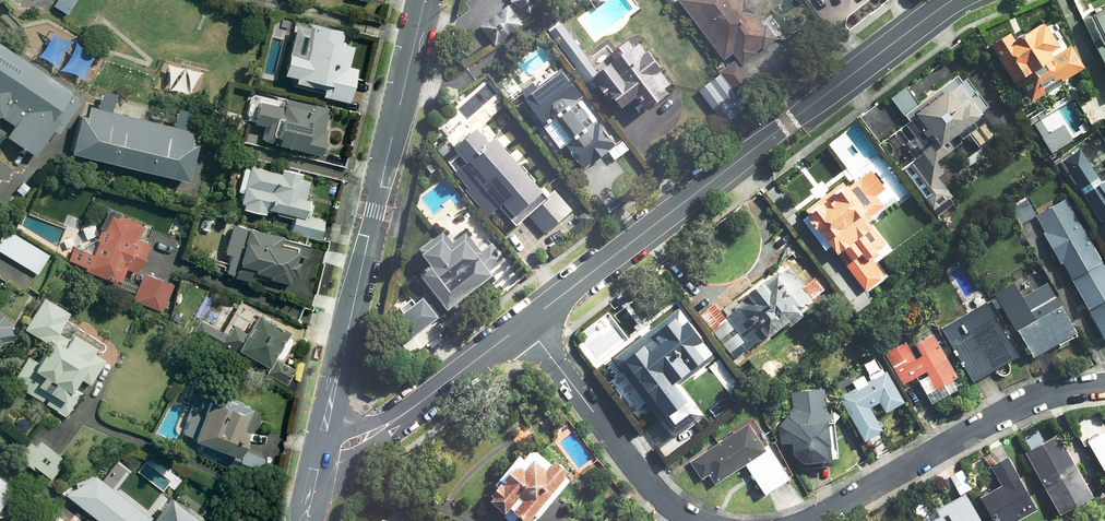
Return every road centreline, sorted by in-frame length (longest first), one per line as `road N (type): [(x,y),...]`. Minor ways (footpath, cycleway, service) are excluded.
road 1 (unclassified): [(524,322),(956,0)]
road 2 (tertiary): [(324,433),(427,0)]
road 3 (residential): [(814,520),(1030,400),(1104,386)]
road 4 (residential): [(524,322),(658,497),(694,520)]
road 5 (unclassified): [(403,417),(524,322)]

